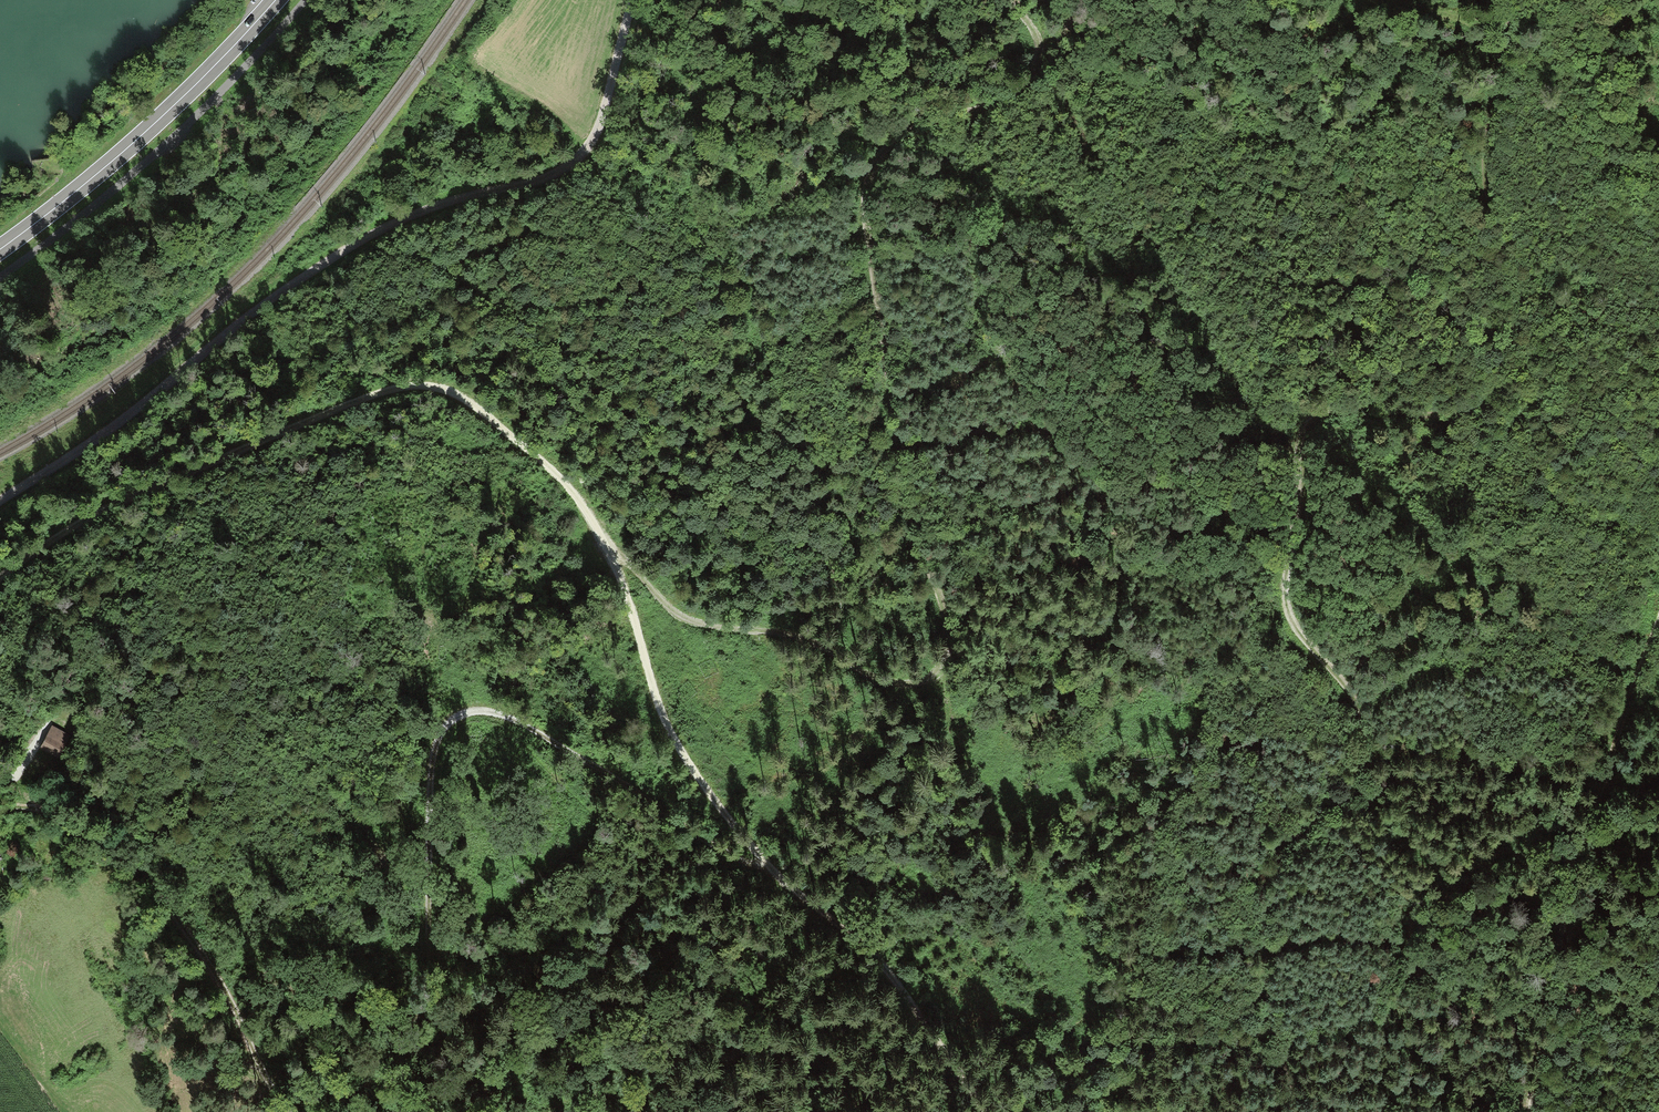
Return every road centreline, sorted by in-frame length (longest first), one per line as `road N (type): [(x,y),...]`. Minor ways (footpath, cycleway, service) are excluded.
road 1 (track): [(0,577),(82,520),(153,486),(410,386),(471,402),(534,453),(565,482),(613,552),(687,618),(798,636),(890,683),(931,676),(948,642),(913,519),(864,199),(869,175),(898,135),(1003,94),(1037,65),(1034,32),(1005,0)]
road 2 (track): [(1291,1111),(1267,972),(1273,859),(1290,823),(1343,792),(1367,758),(1366,725),(1353,696),(1286,608),(1300,439),(1330,405),(1461,411),(1489,391),(1507,358),(1514,279),(1482,174),(1505,0)]
road 3 (track): [(0,505),(319,272),(443,207),(567,171),(602,124),(634,0)]
road 4 (track): [(398,1111),(416,1037),(428,920),(430,770),(444,726),(464,712),(513,719),(709,837),(774,862)]
road 5 (track): [(613,552),(659,702),(697,776),(735,825),(920,1009),(988,1111)]
road 6 (track): [(1658,616),(1578,851),(1530,1111)]
road 7 (track): [(0,806),(76,819),(147,873),(293,1111)]
road 8 (primary): [(276,0),(130,148),(0,250)]
road 9 (track): [(1506,30),(1374,0)]

